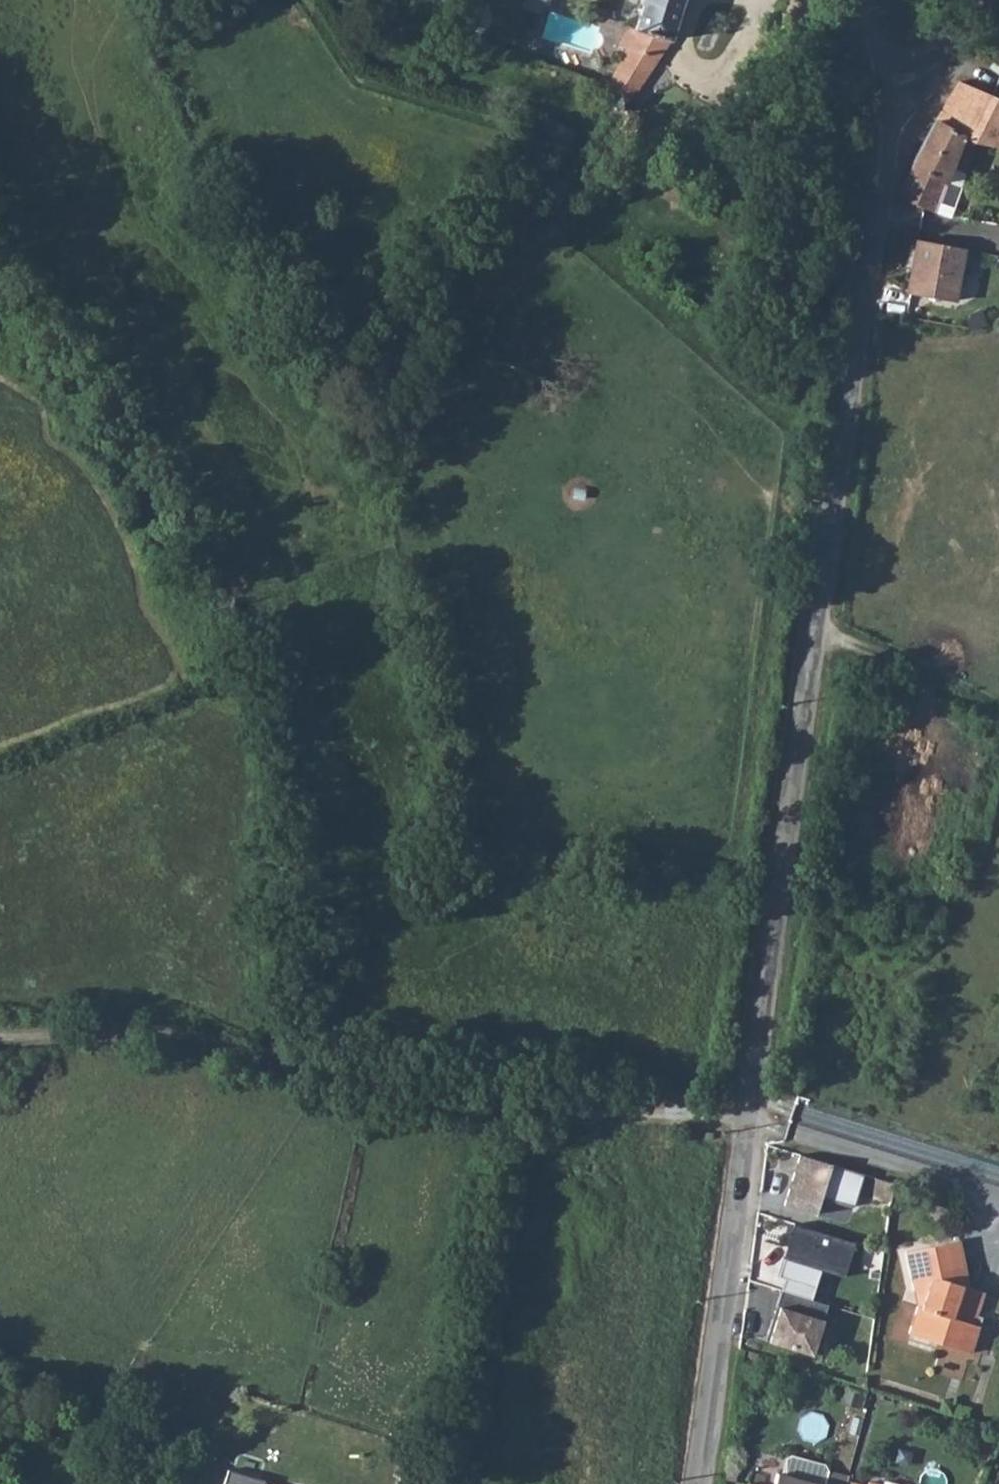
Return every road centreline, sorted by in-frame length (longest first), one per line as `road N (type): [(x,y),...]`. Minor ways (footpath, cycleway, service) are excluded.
road 1 (tertiary): [(878,88),(881,175),(696,1483)]
road 2 (track): [(0,1039),(136,1036),(417,1084),(747,1118)]
road 3 (unclassified): [(878,88),(940,64),(985,0)]

